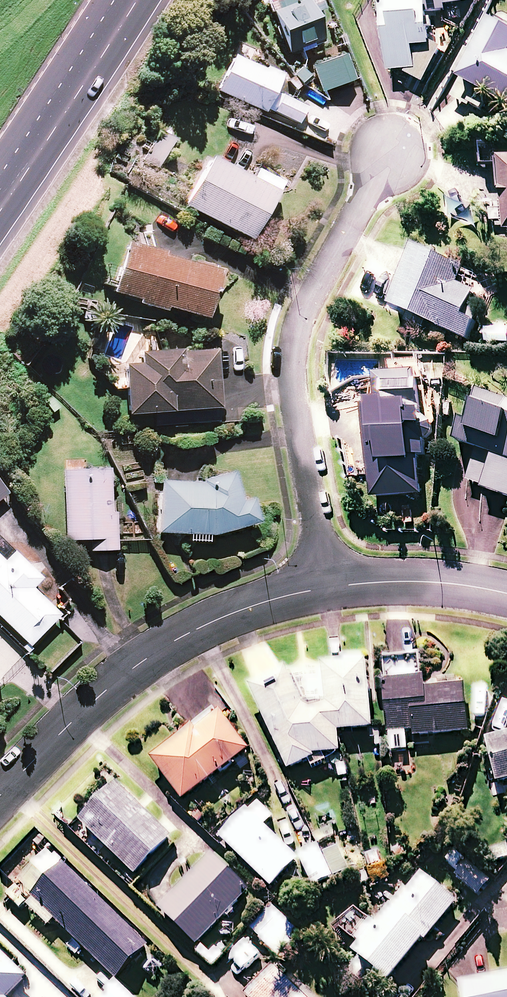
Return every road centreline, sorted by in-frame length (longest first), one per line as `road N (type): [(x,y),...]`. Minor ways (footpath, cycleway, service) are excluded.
road 1 (residential): [(389,158),(314,286),(300,330),(327,587)]
road 2 (residential): [(327,587),(222,616),(176,640),(101,694),(0,795)]
road 3 (trunk): [(114,0),(0,183)]
road 4 (track): [(389,158),(484,0)]
road 5 (residential): [(506,593),(422,582),(327,587)]

